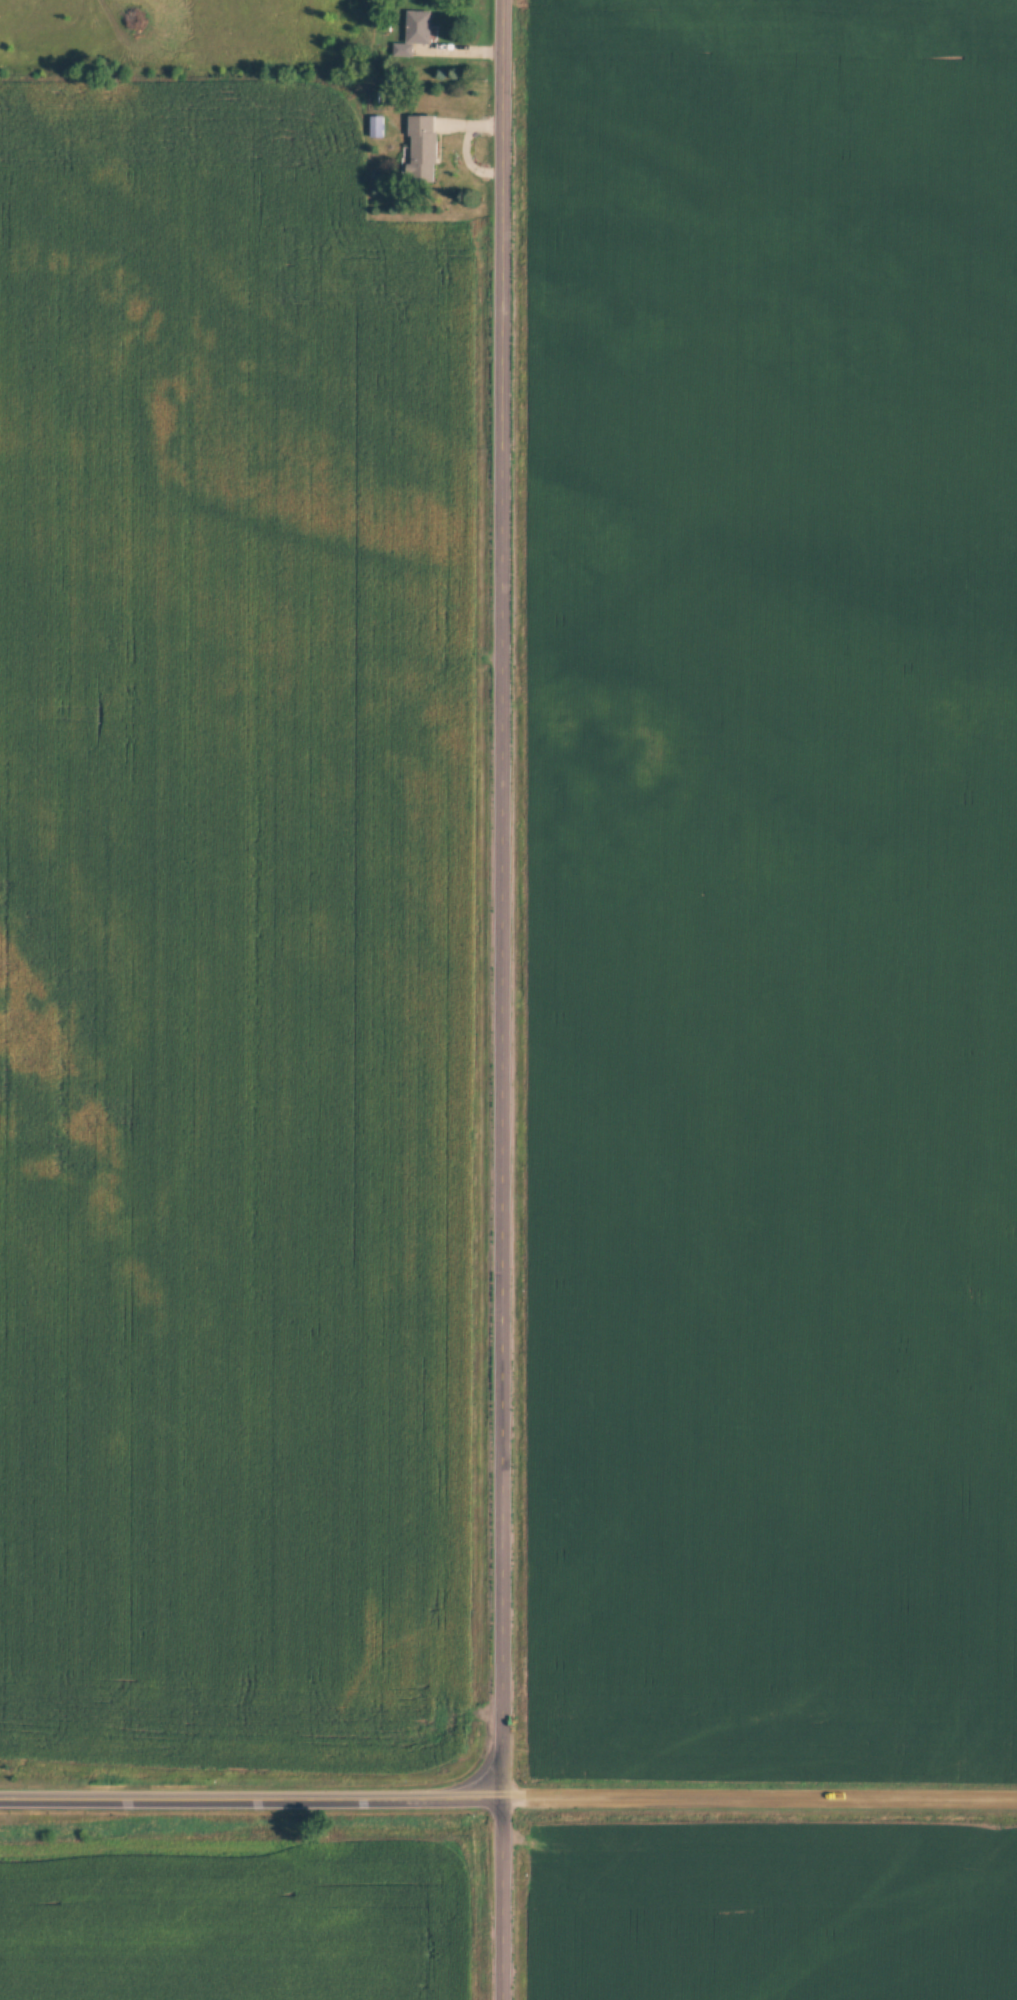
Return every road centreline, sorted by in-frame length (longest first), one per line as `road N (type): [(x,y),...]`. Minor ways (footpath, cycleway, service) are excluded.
road 1 (secondary): [(500,1999),(505,208)]
road 2 (secondary): [(499,1796),(0,1796)]

